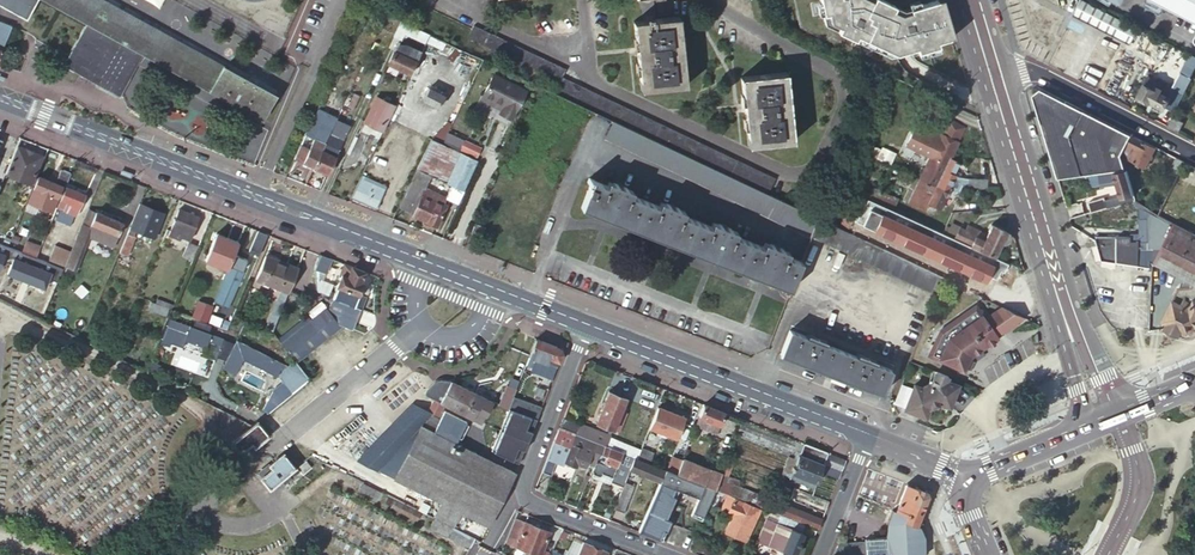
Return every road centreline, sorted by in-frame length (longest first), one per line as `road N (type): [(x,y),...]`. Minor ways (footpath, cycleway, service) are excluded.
road 1 (secondary): [(0,95),(586,326)]
road 2 (unclassified): [(586,326),(522,484),(524,497),(664,554)]
road 3 (secondary): [(586,326),(866,435)]
road 4 (secondary): [(991,79),(1063,312)]
road 5 (residential): [(991,79),(1043,76),(1194,154)]
road 6 (secondary): [(1092,427),(960,480)]
road 7 (unclassified): [(819,554),(866,435)]

